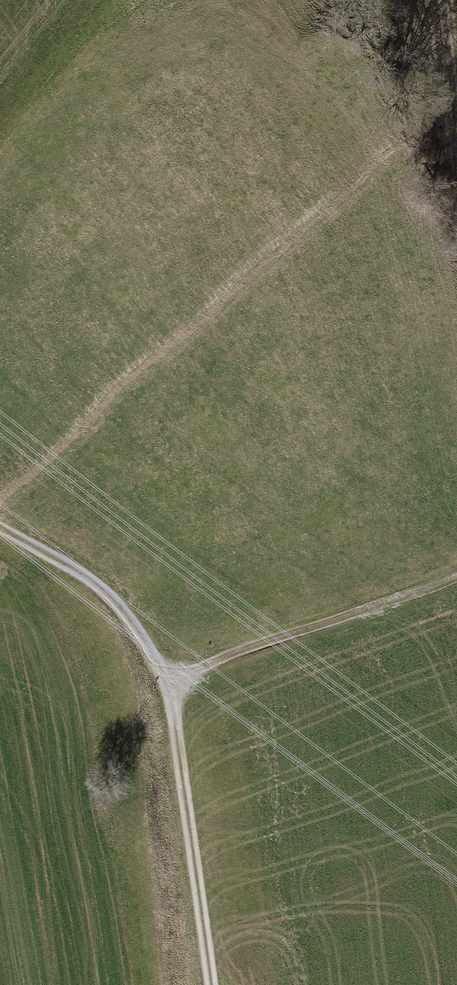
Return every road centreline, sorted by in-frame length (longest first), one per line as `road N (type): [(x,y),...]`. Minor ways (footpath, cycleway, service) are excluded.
road 1 (track): [(168,686),(456,571)]
road 2 (track): [(212,984),(168,686)]
road 3 (track): [(0,530),(104,591),(168,686)]
road 4 (track): [(0,141),(107,6)]
road 5 (track): [(456,151),(443,0)]

